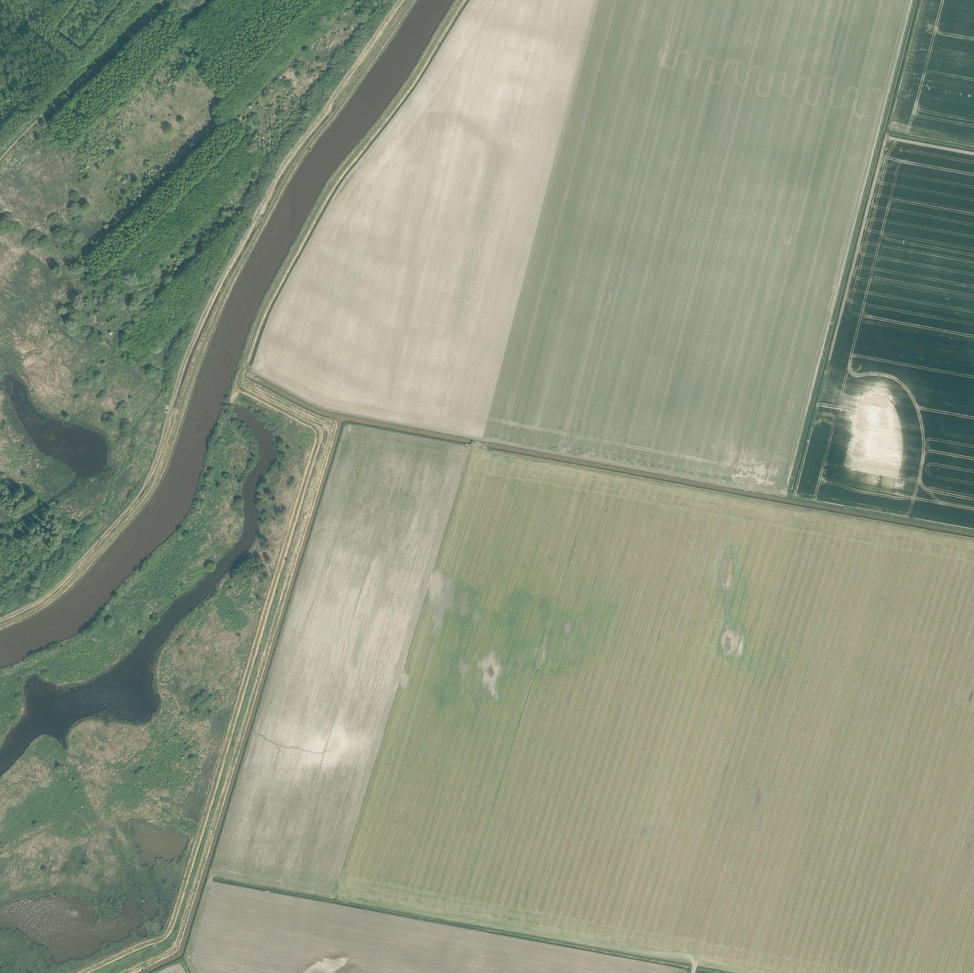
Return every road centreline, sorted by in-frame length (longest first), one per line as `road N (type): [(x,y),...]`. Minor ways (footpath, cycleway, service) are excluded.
road 1 (track): [(0,165),(165,0)]

